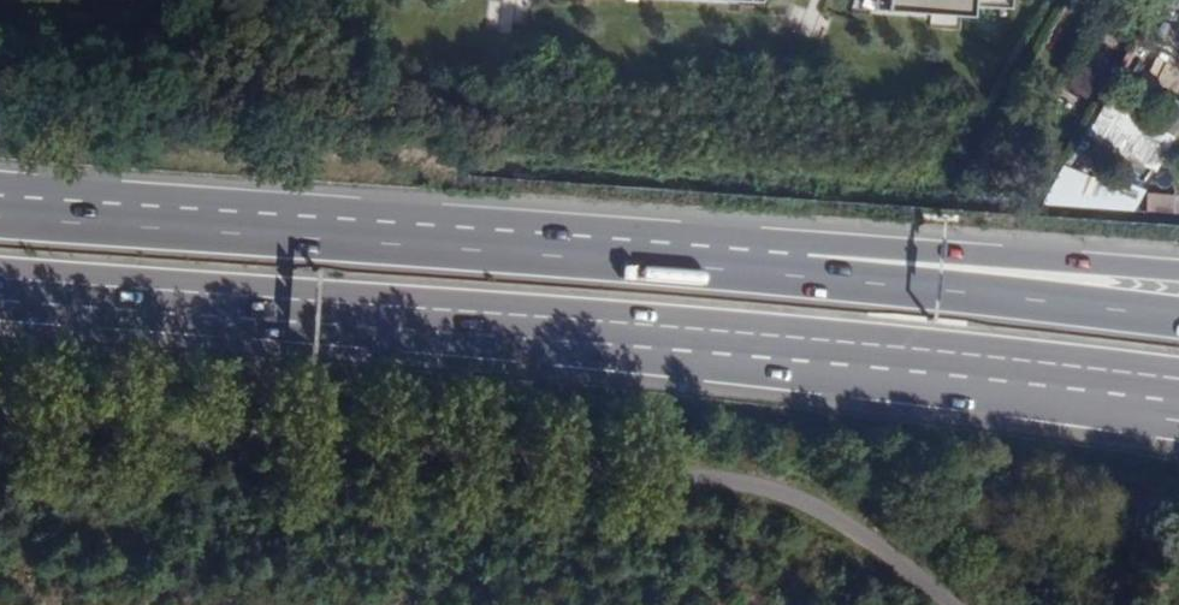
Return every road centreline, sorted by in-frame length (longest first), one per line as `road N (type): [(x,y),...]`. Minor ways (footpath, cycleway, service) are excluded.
road 1 (trunk): [(0,275),(405,306),(1178,383)]
road 2 (trunk): [(760,274),(0,211)]
road 3 (trunk): [(1178,270),(903,246),(760,274)]
road 4 (trunk): [(1178,321),(760,274)]

